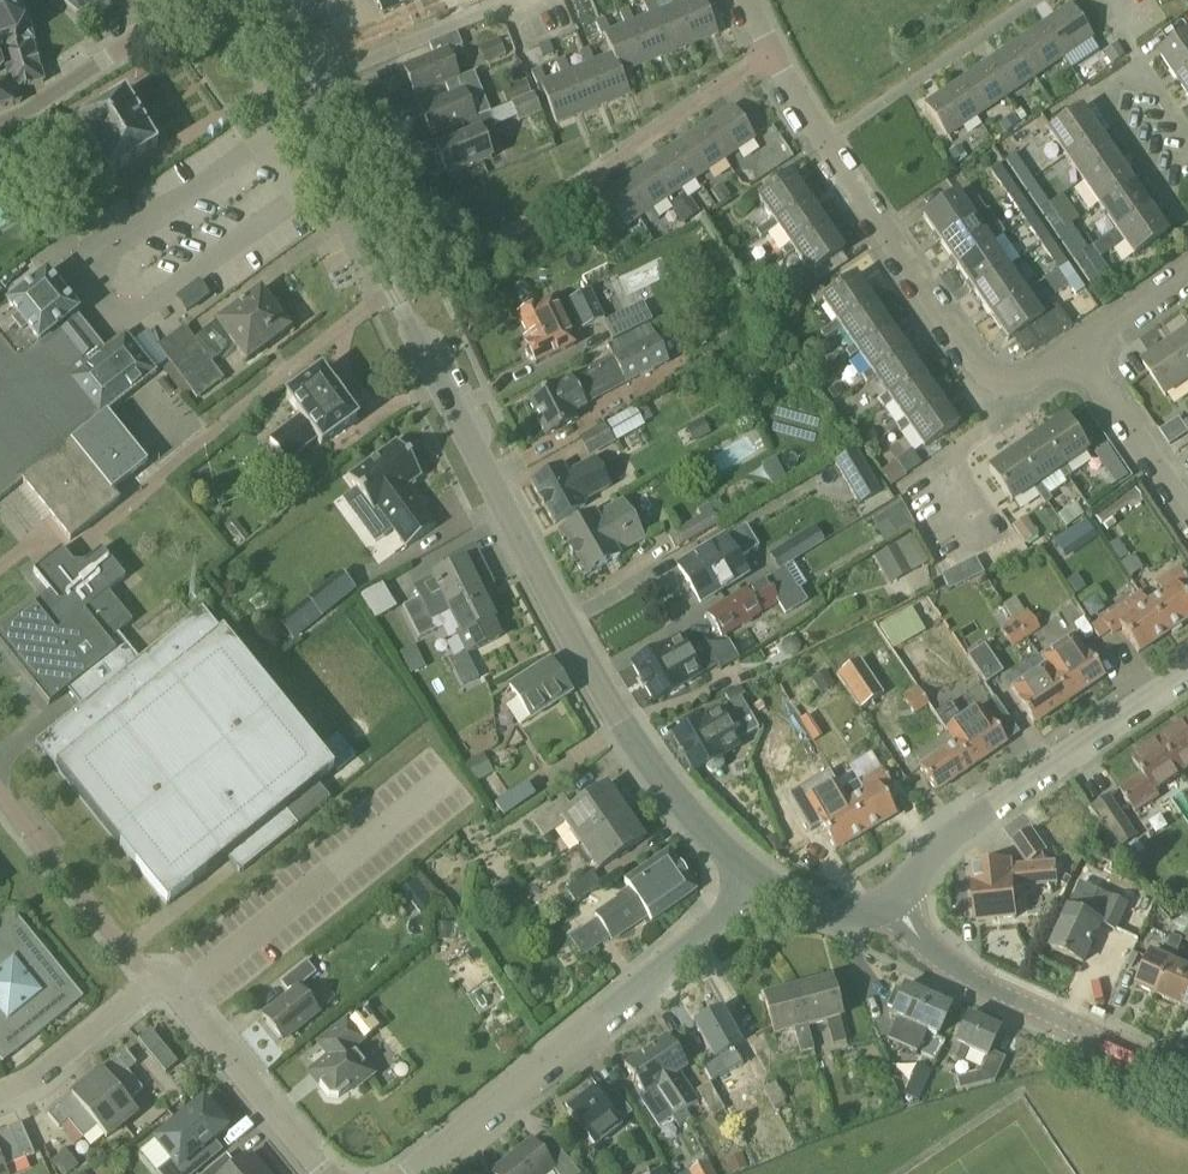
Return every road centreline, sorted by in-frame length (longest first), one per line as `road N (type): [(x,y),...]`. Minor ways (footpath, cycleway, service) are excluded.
road 1 (secondary): [(756,877),(618,721),(396,291),(300,70)]
road 2 (residential): [(1086,352),(1042,383),(1009,387),(982,371),(837,168),(746,0)]
road 3 (residential): [(411,1173),(711,931),(756,877)]
road 4 (residential): [(890,901),(964,830),(1187,675)]
road 5 (secondary): [(1187,1078),(984,986),(934,952),(890,901)]
road 6 (residential): [(325,1173),(178,989),(153,983)]
road 7 (residential): [(153,983),(0,789)]
road 8 (residential): [(0,131),(202,0)]
road 9 (residential): [(300,70),(514,0)]
road 10 (residential): [(0,1097),(27,1086),(153,983)]
road 11 (residential): [(1187,509),(1086,352)]
road 12 (secondary): [(890,901),(866,911),(817,909),(756,877)]
road 13 (residential): [(1187,278),(1086,352)]

